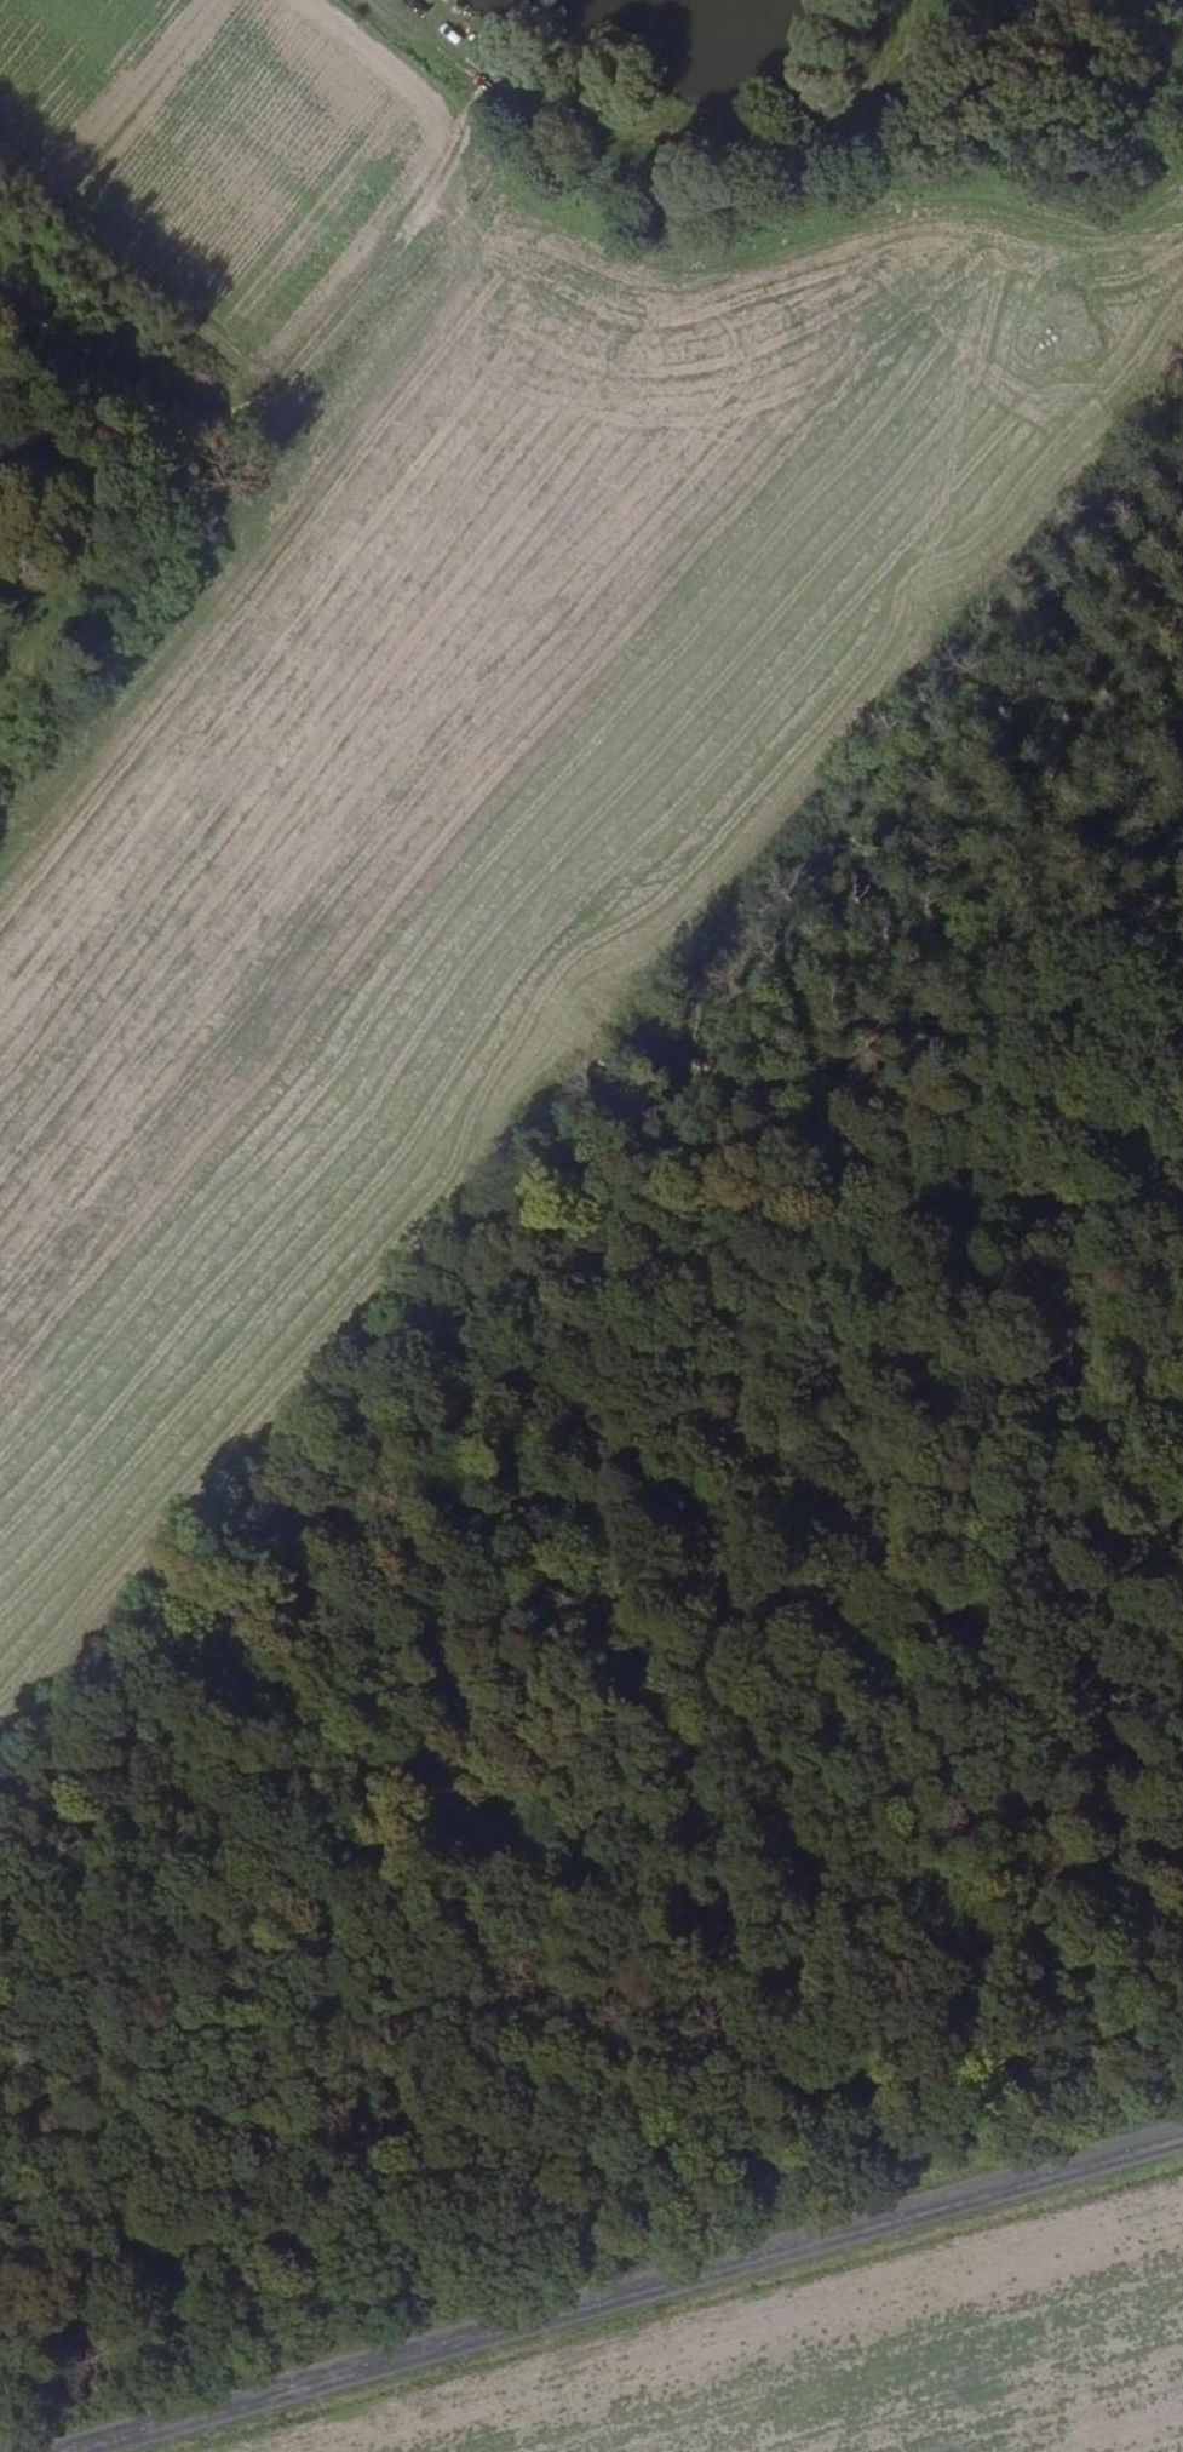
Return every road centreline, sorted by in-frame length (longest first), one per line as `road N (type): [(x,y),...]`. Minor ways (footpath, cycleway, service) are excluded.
road 1 (tertiary): [(1182,2138),(32,2451)]
road 2 (track): [(369,0),(509,101),(763,150),(854,126),(894,74),(913,0)]

